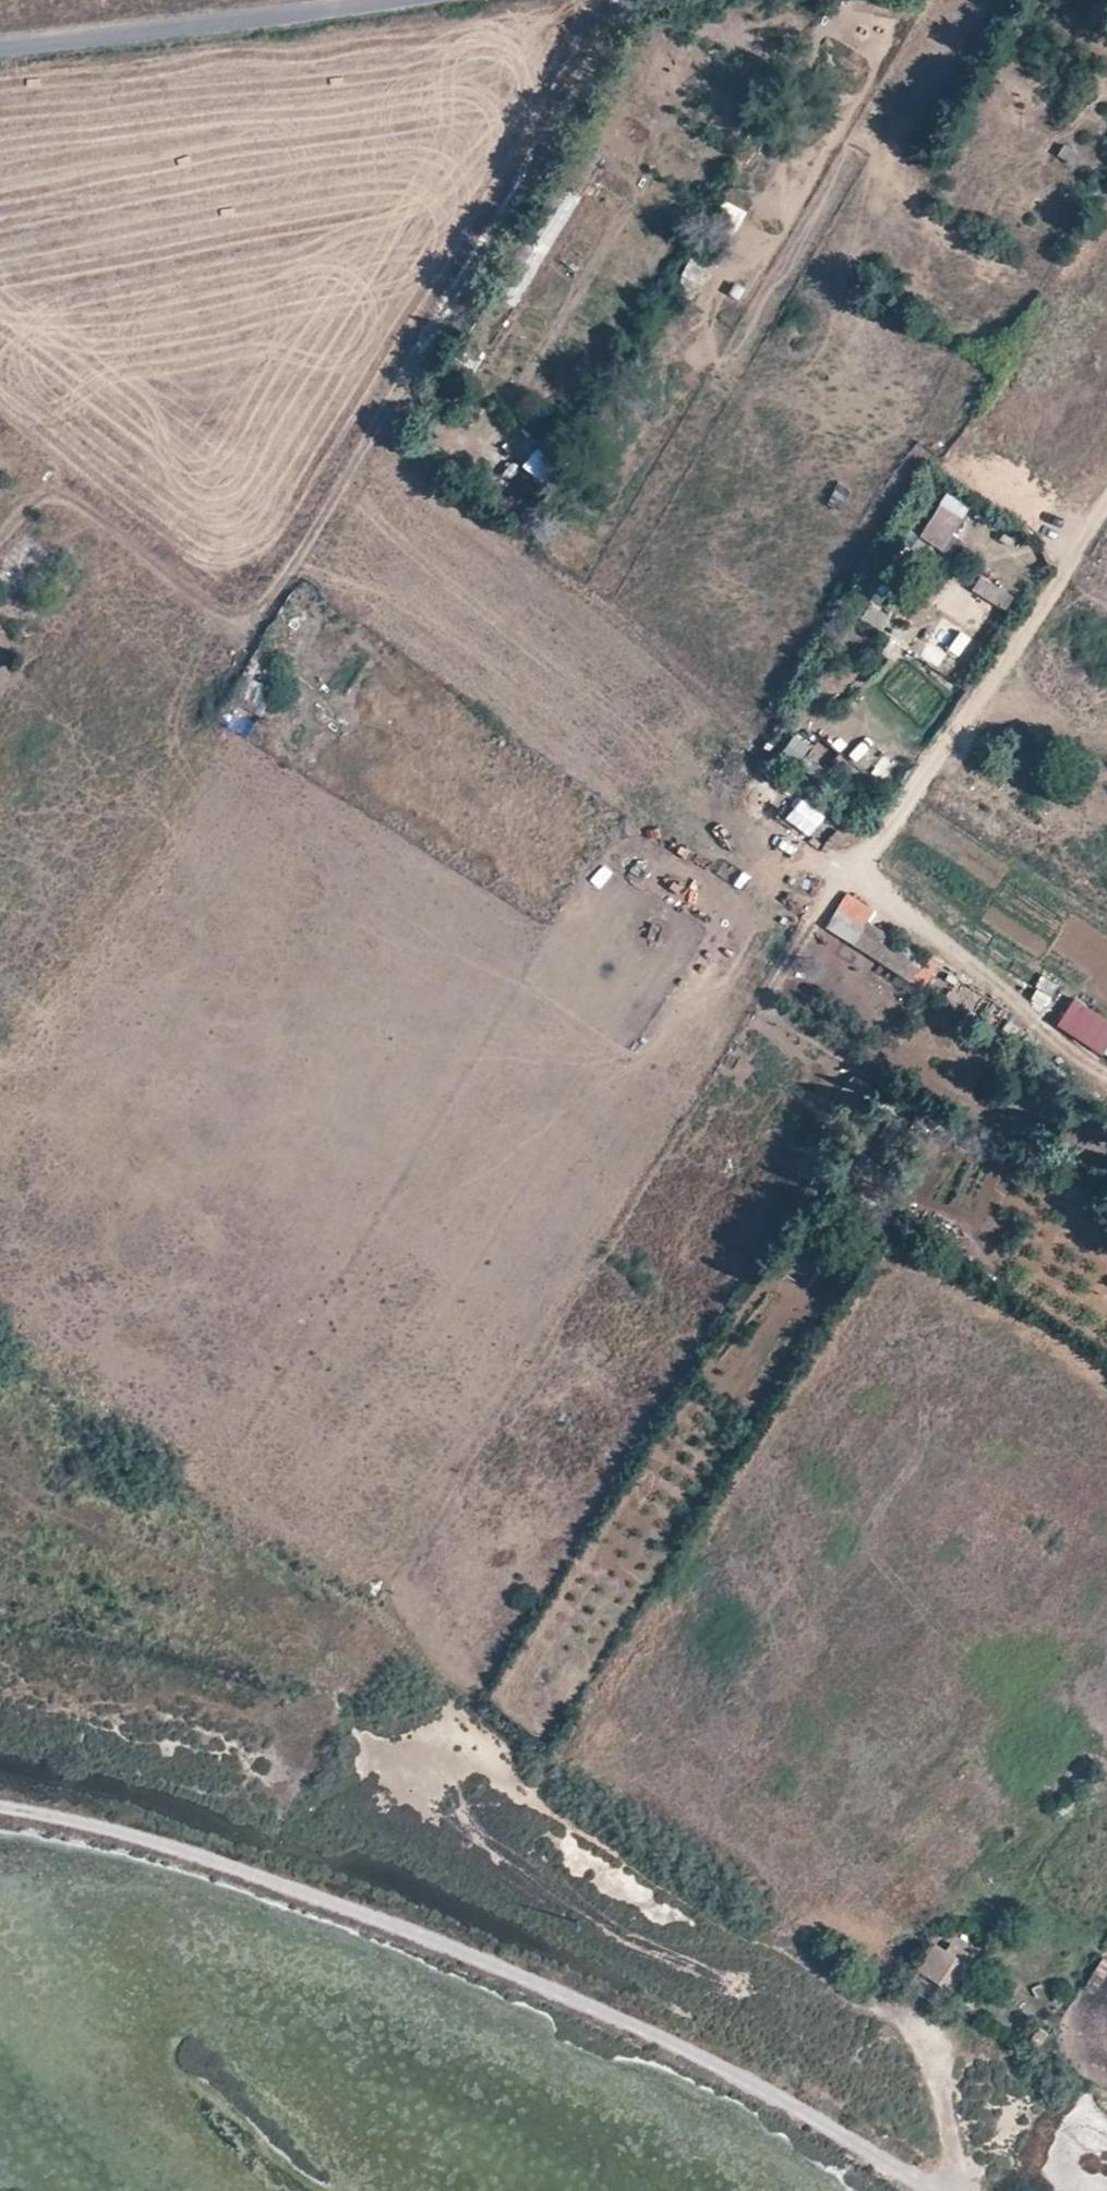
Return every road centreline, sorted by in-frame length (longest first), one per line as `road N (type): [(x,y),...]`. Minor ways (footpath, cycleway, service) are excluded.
road 1 (track): [(0,1796),(55,1805),(405,1916),(648,2021),(952,2190)]
road 2 (track): [(238,661),(639,0)]
road 3 (track): [(855,873),(1106,492)]
road 4 (unclassified): [(0,50),(399,0)]

